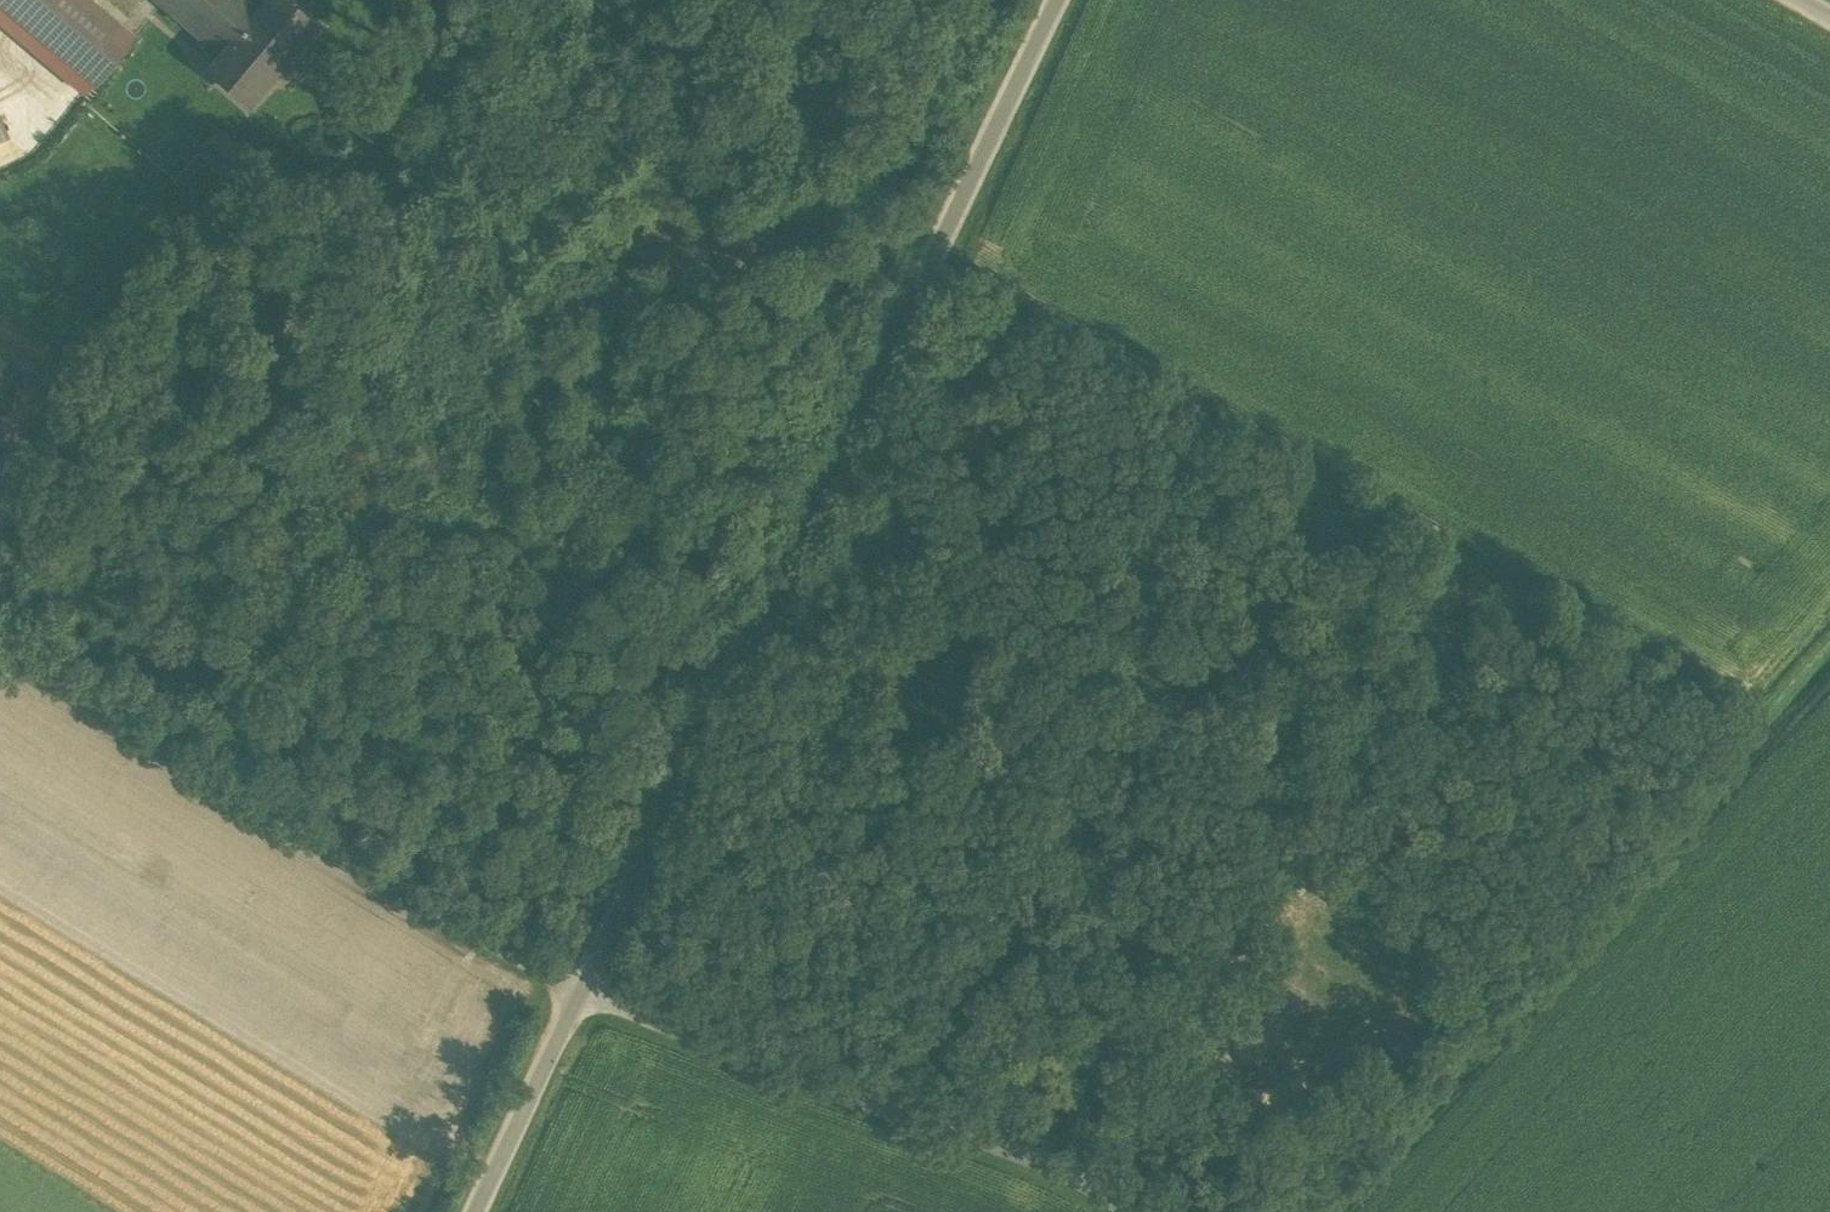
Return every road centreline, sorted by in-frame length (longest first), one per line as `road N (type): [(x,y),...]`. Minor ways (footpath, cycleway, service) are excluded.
road 1 (unclassified): [(581,999),(1049,0)]
road 2 (unclassified): [(581,999),(0,649)]
road 3 (unclassified): [(581,999),(1018,1158),(1121,1211)]
road 4 (unclassified): [(474,1211),(581,999)]

